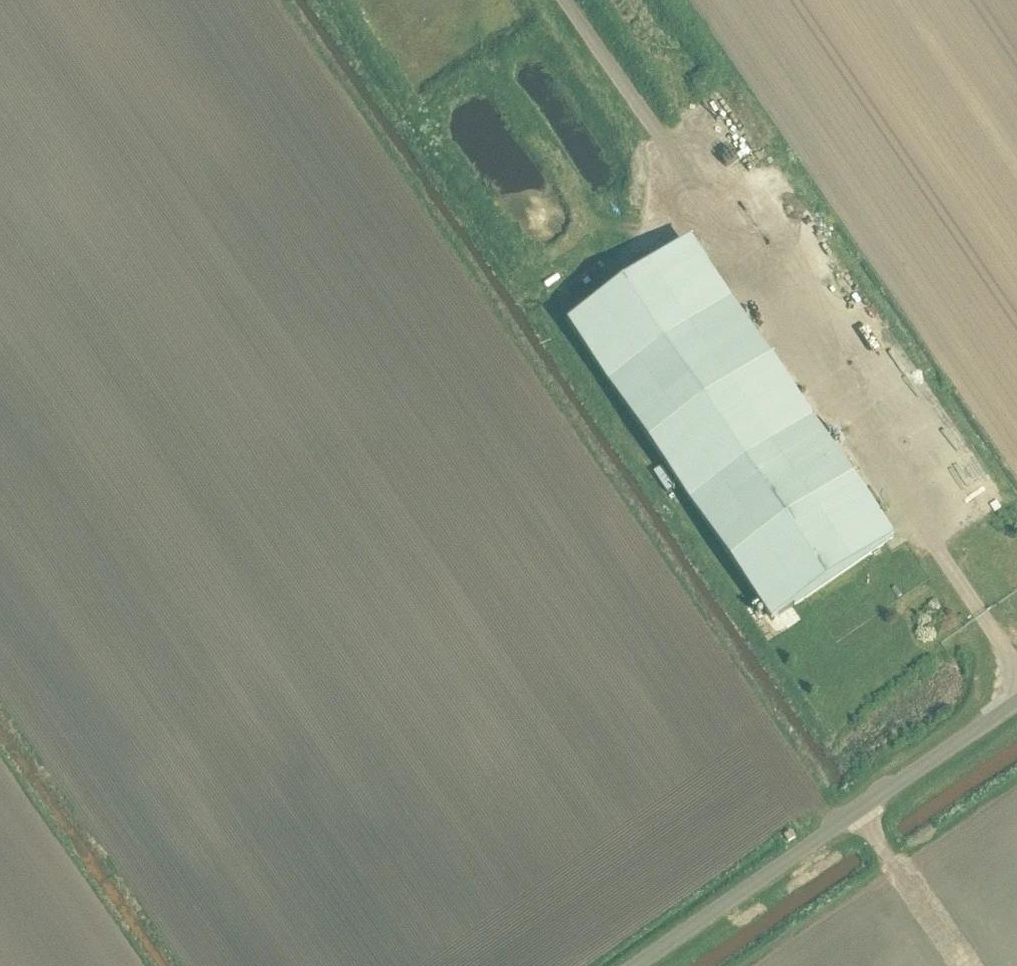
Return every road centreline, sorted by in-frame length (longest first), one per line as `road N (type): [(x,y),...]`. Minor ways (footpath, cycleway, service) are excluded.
road 1 (unclassified): [(636,965),(1016,702)]

